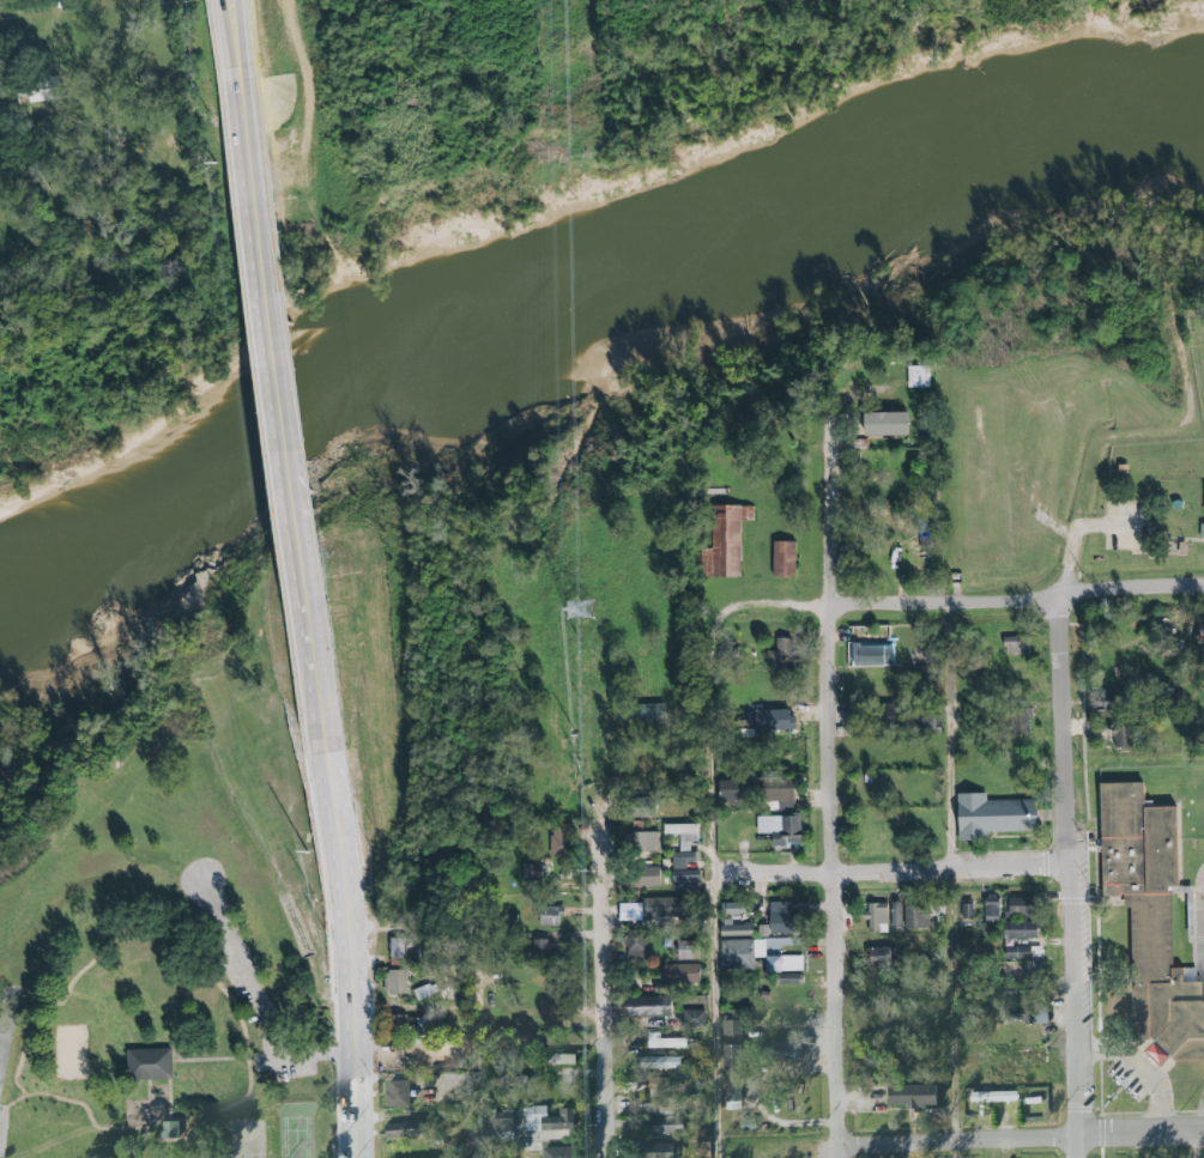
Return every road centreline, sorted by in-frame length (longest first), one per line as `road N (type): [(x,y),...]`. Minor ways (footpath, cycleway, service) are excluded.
road 1 (residential): [(839,1157),(827,610),(840,404)]
road 2 (residential): [(606,1157),(598,837),(569,608),(563,443)]
road 3 (residential): [(569,608),(827,610),(1203,589)]
road 4 (primary): [(323,690),(246,72)]
road 5 (residential): [(1080,1157),(1058,600)]
road 6 (residential): [(718,1146),(1203,1133)]
road 7 (primary): [(360,1157),(323,690)]
road 8 (residential): [(714,874),(1070,868)]

